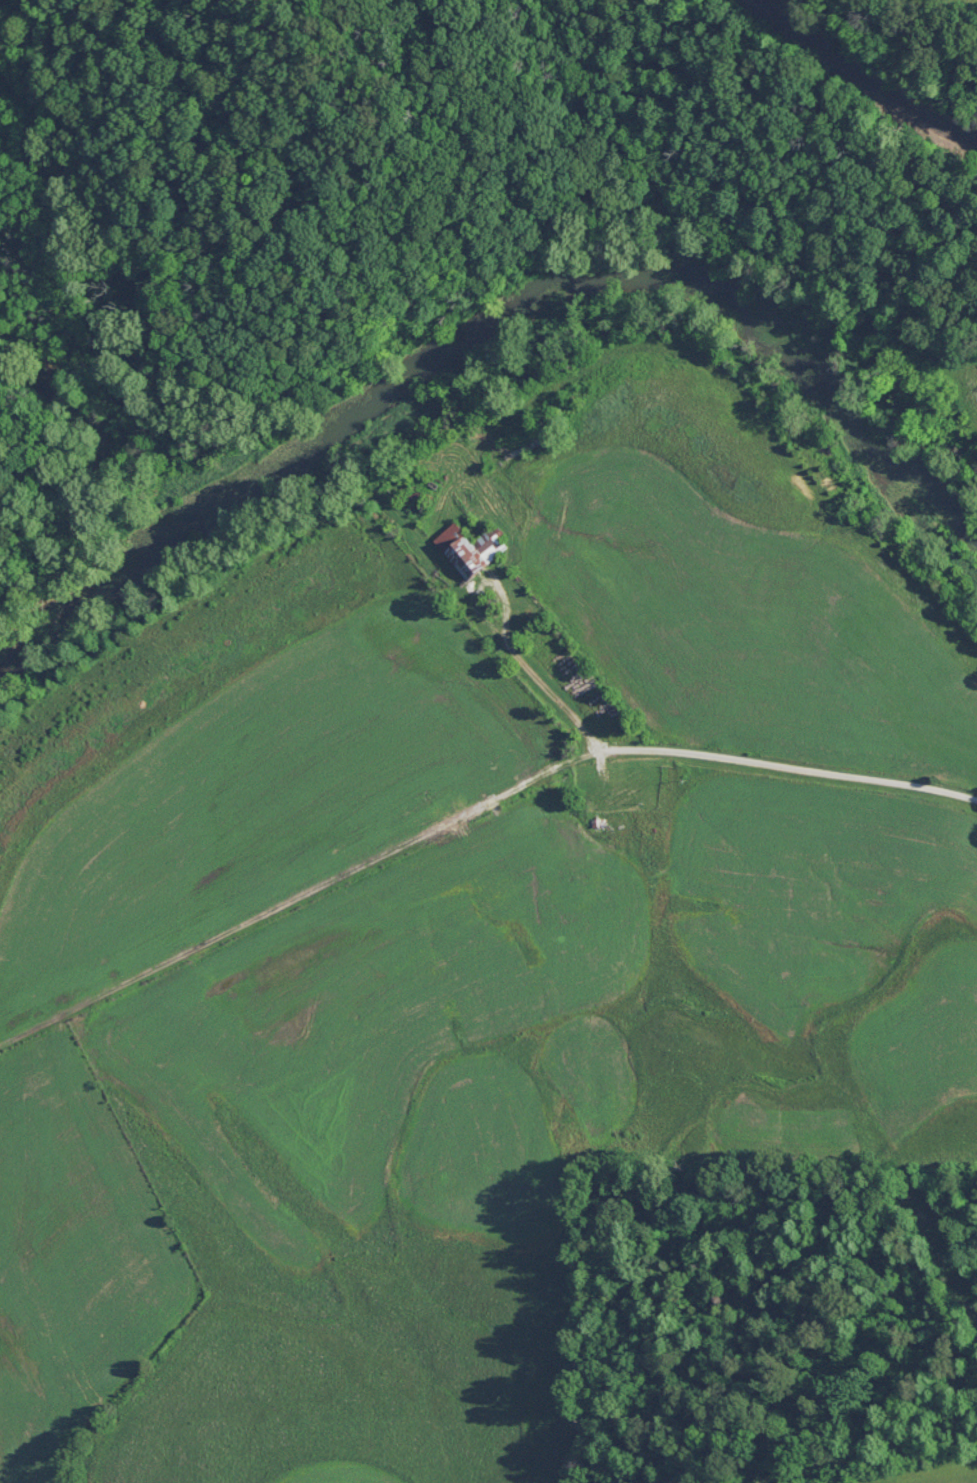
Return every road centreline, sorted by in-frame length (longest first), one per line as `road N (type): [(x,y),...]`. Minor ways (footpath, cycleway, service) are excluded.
road 1 (track): [(593,747),(0,1044)]
road 2 (track): [(504,637),(593,747),(743,759),(976,802)]

